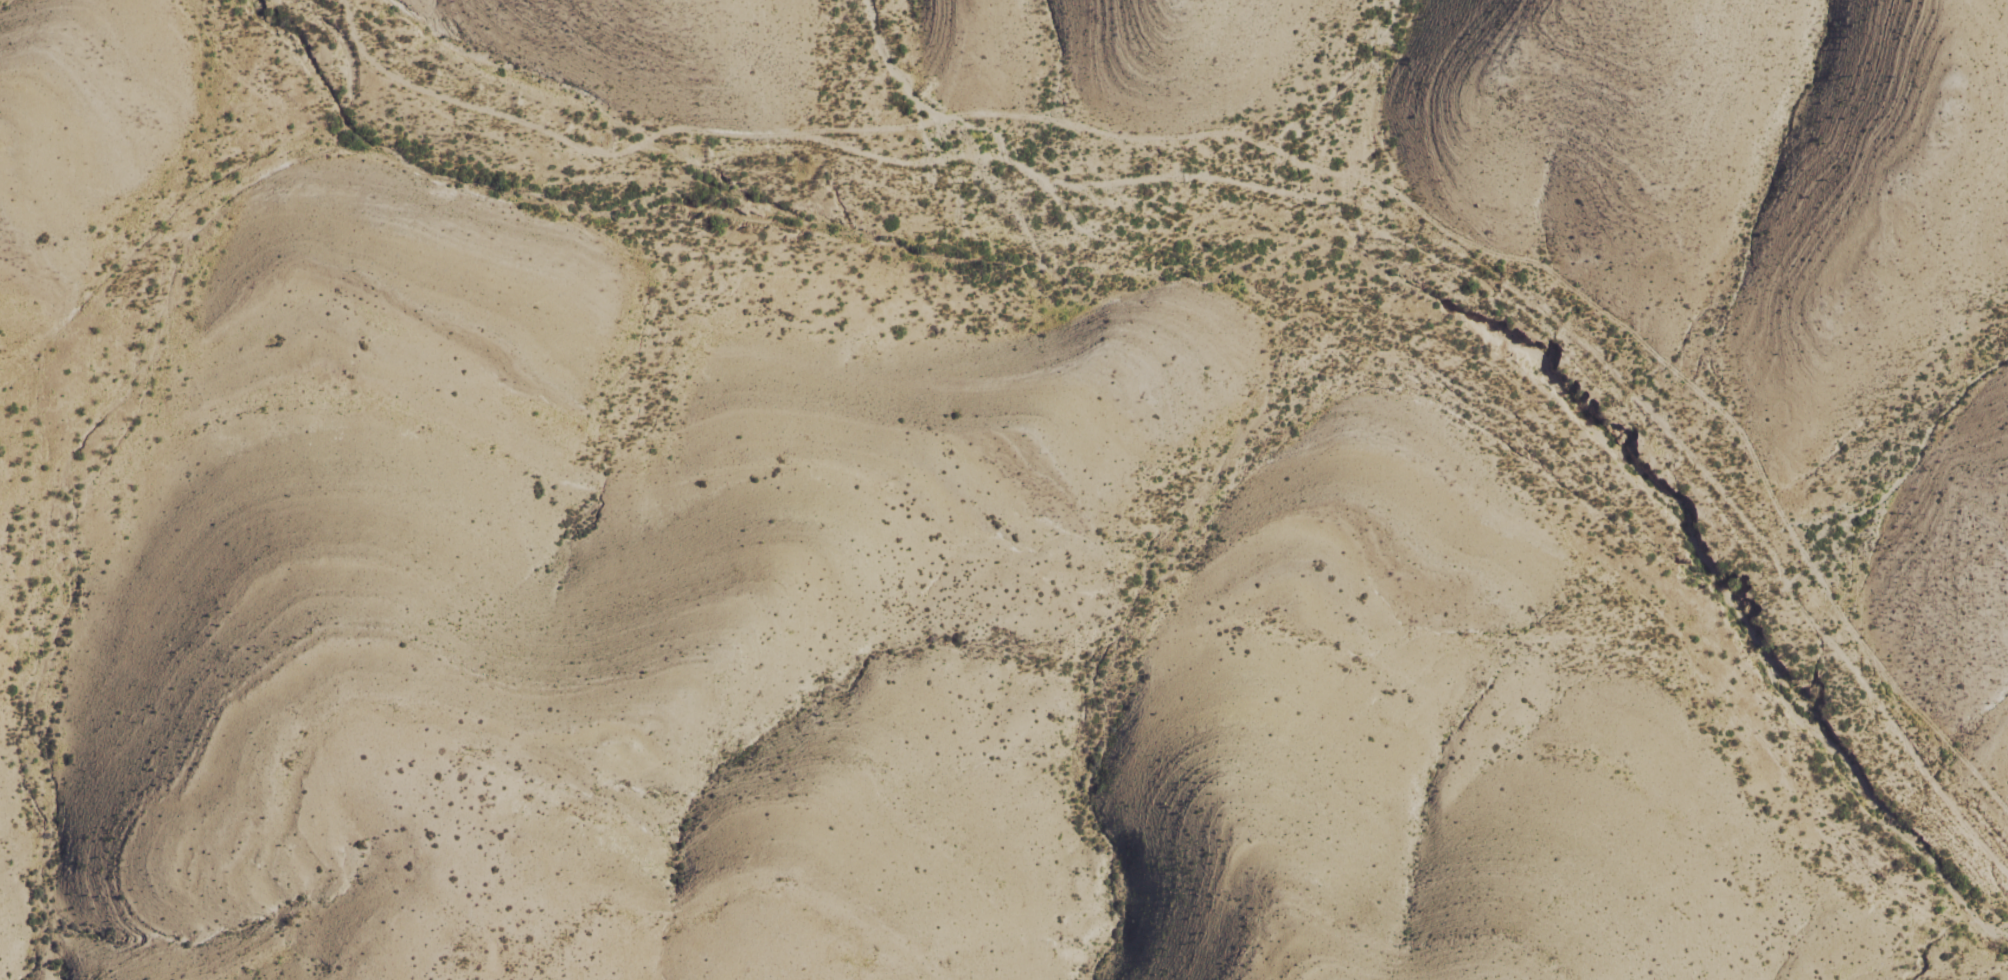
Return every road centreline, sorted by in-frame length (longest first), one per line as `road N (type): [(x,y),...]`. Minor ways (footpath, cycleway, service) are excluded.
road 1 (residential): [(388,0),(719,138),(1376,248),(1693,379),(1773,474),(1858,631),(2007,832)]

